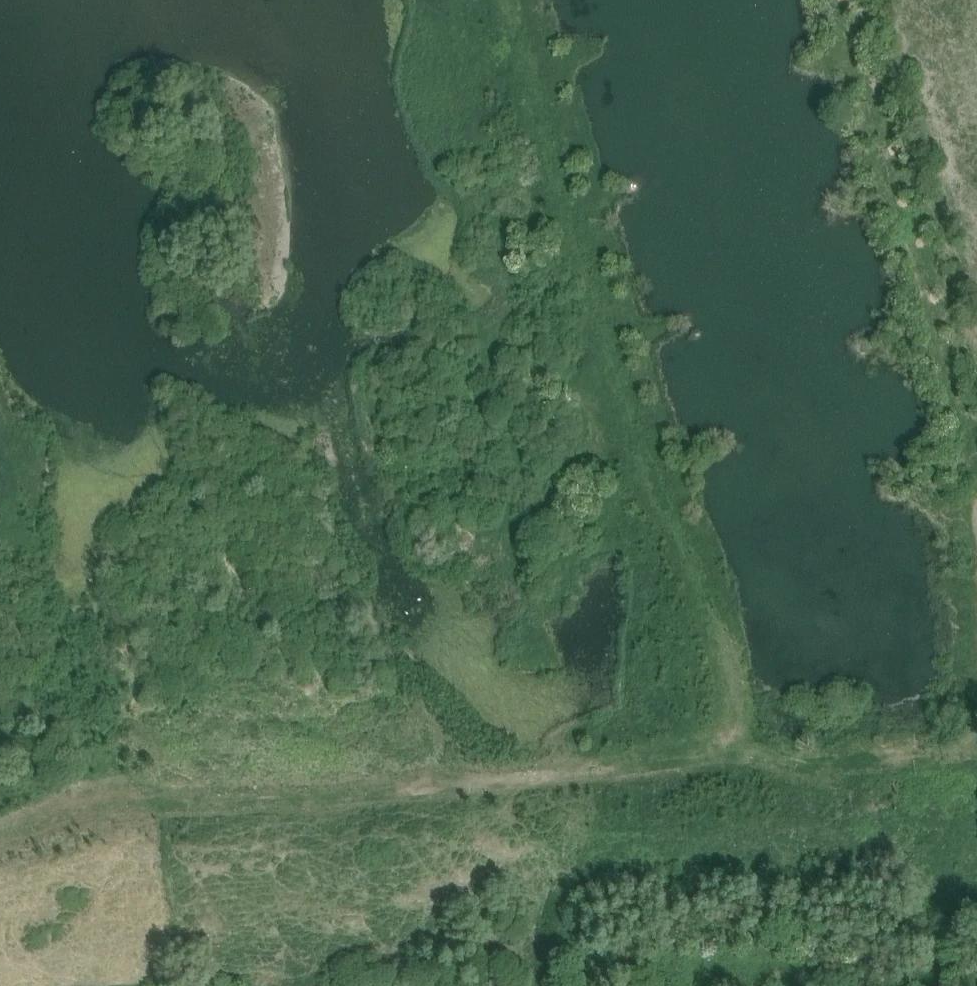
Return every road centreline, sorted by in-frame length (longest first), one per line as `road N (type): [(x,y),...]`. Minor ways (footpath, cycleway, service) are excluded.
road 1 (track): [(0,834),(924,750),(976,724)]

